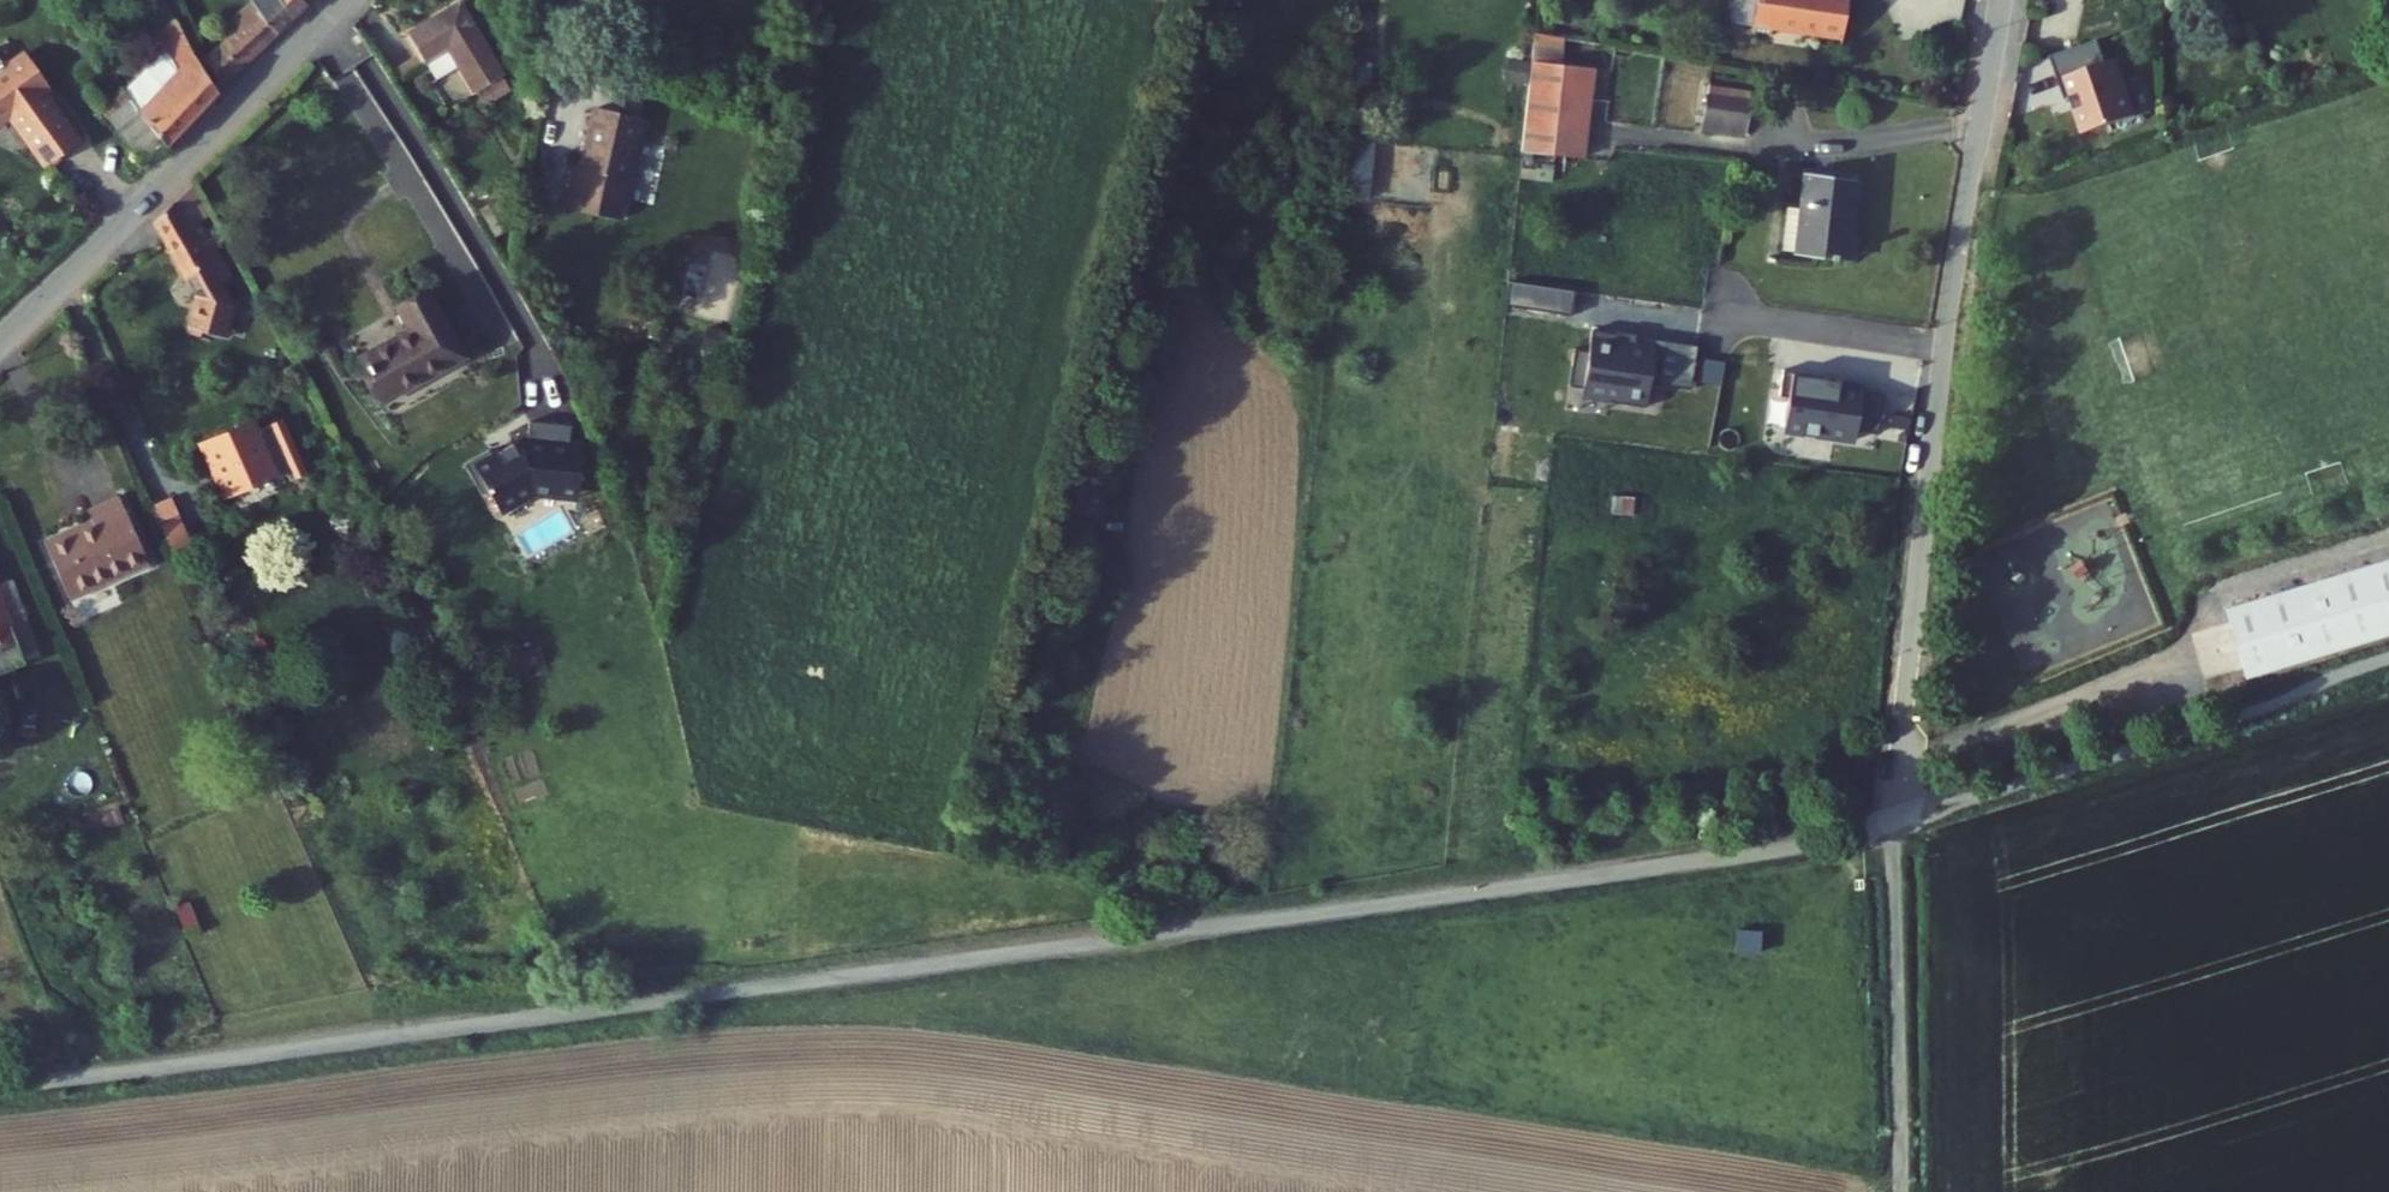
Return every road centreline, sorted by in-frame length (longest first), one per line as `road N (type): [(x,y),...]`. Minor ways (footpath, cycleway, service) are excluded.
road 1 (residential): [(2005,0),(1932,428),(1899,818)]
road 2 (track): [(2388,657),(2264,709),(1899,818)]
road 3 (residential): [(0,336),(338,0)]
road 4 (track): [(1899,818),(1894,1191)]

